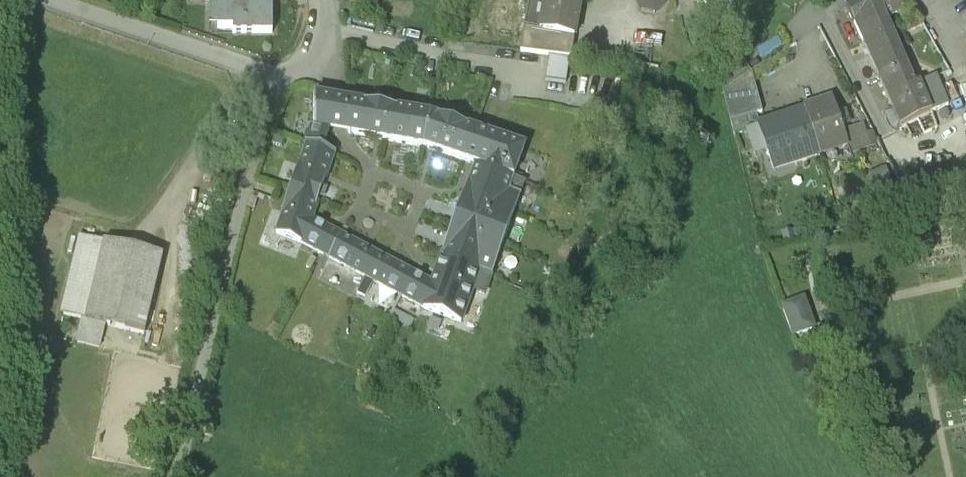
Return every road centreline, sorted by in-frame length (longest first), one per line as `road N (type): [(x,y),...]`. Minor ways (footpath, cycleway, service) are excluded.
road 1 (unclassified): [(175,476),(280,76)]
road 2 (residential): [(280,76),(61,0)]
road 3 (track): [(261,70),(156,240)]

